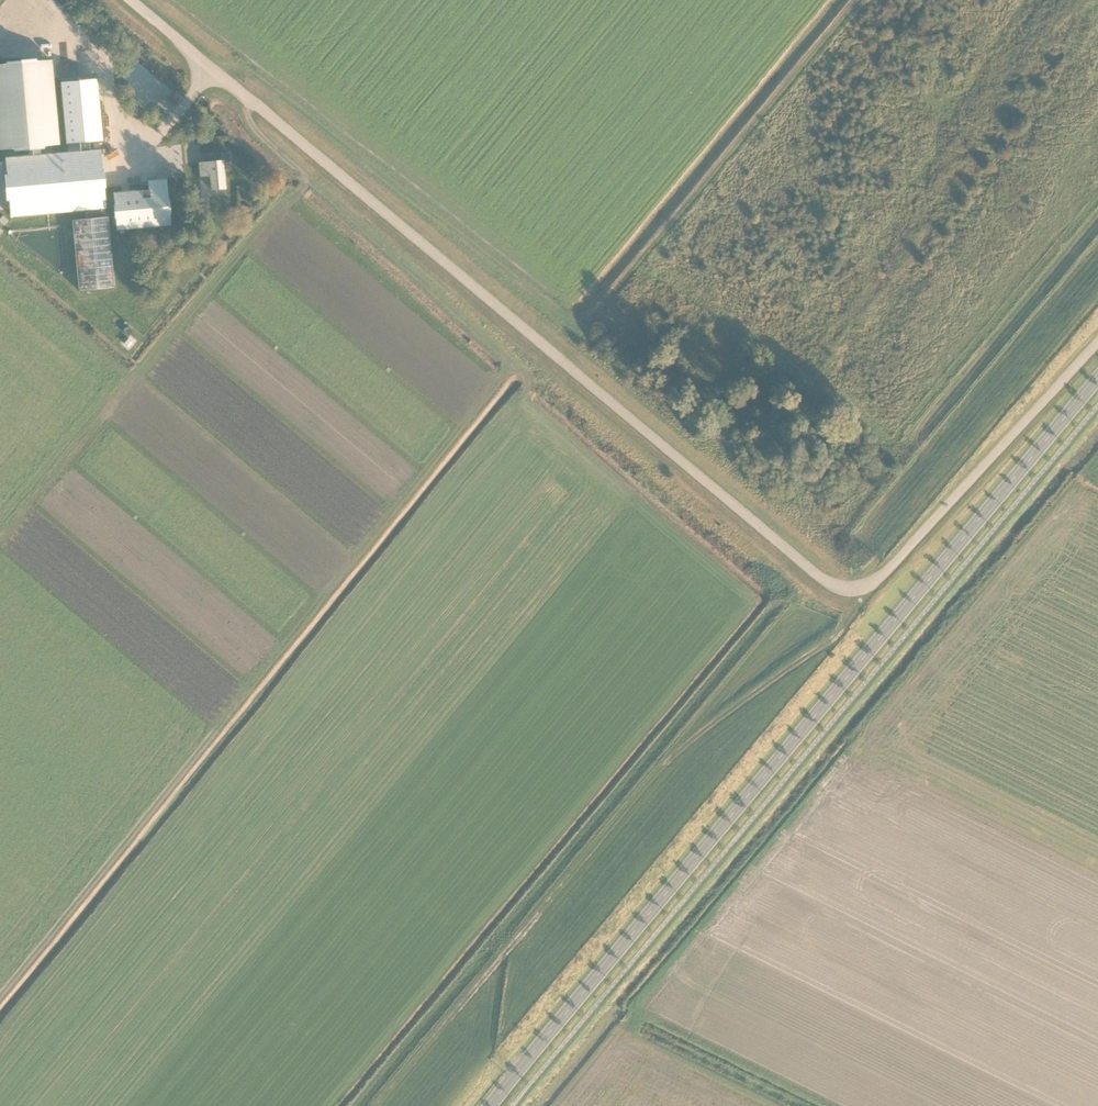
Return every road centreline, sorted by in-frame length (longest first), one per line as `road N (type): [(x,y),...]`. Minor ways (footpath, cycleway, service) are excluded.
road 1 (unclassified): [(1097,344),(881,578),(843,587),(132,0)]
road 2 (primary): [(490,1105),(1097,378)]
road 3 (track): [(850,0),(588,318),(577,320),(252,74),(217,72)]
road 4 (track): [(872,584),(846,626),(664,767),(379,1105)]

